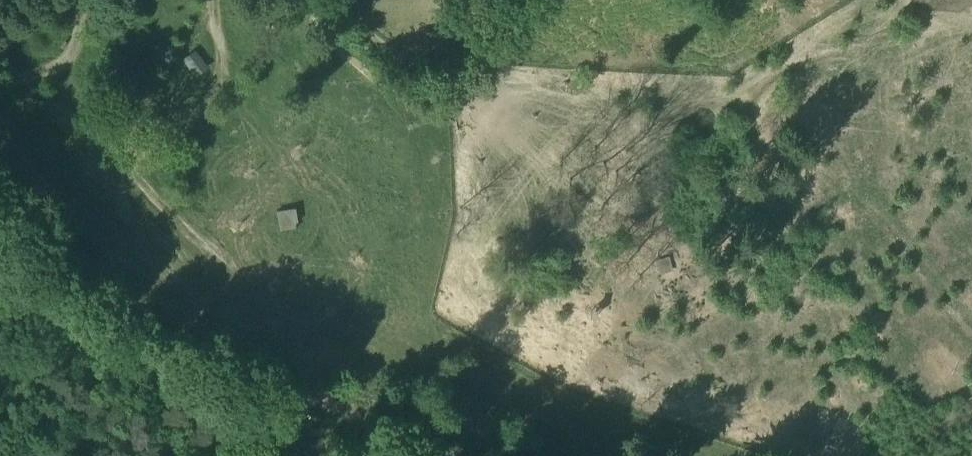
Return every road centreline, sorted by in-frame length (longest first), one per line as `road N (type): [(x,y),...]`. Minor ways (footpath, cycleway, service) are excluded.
road 1 (track): [(444,455),(361,425),(64,270),(0,202)]

